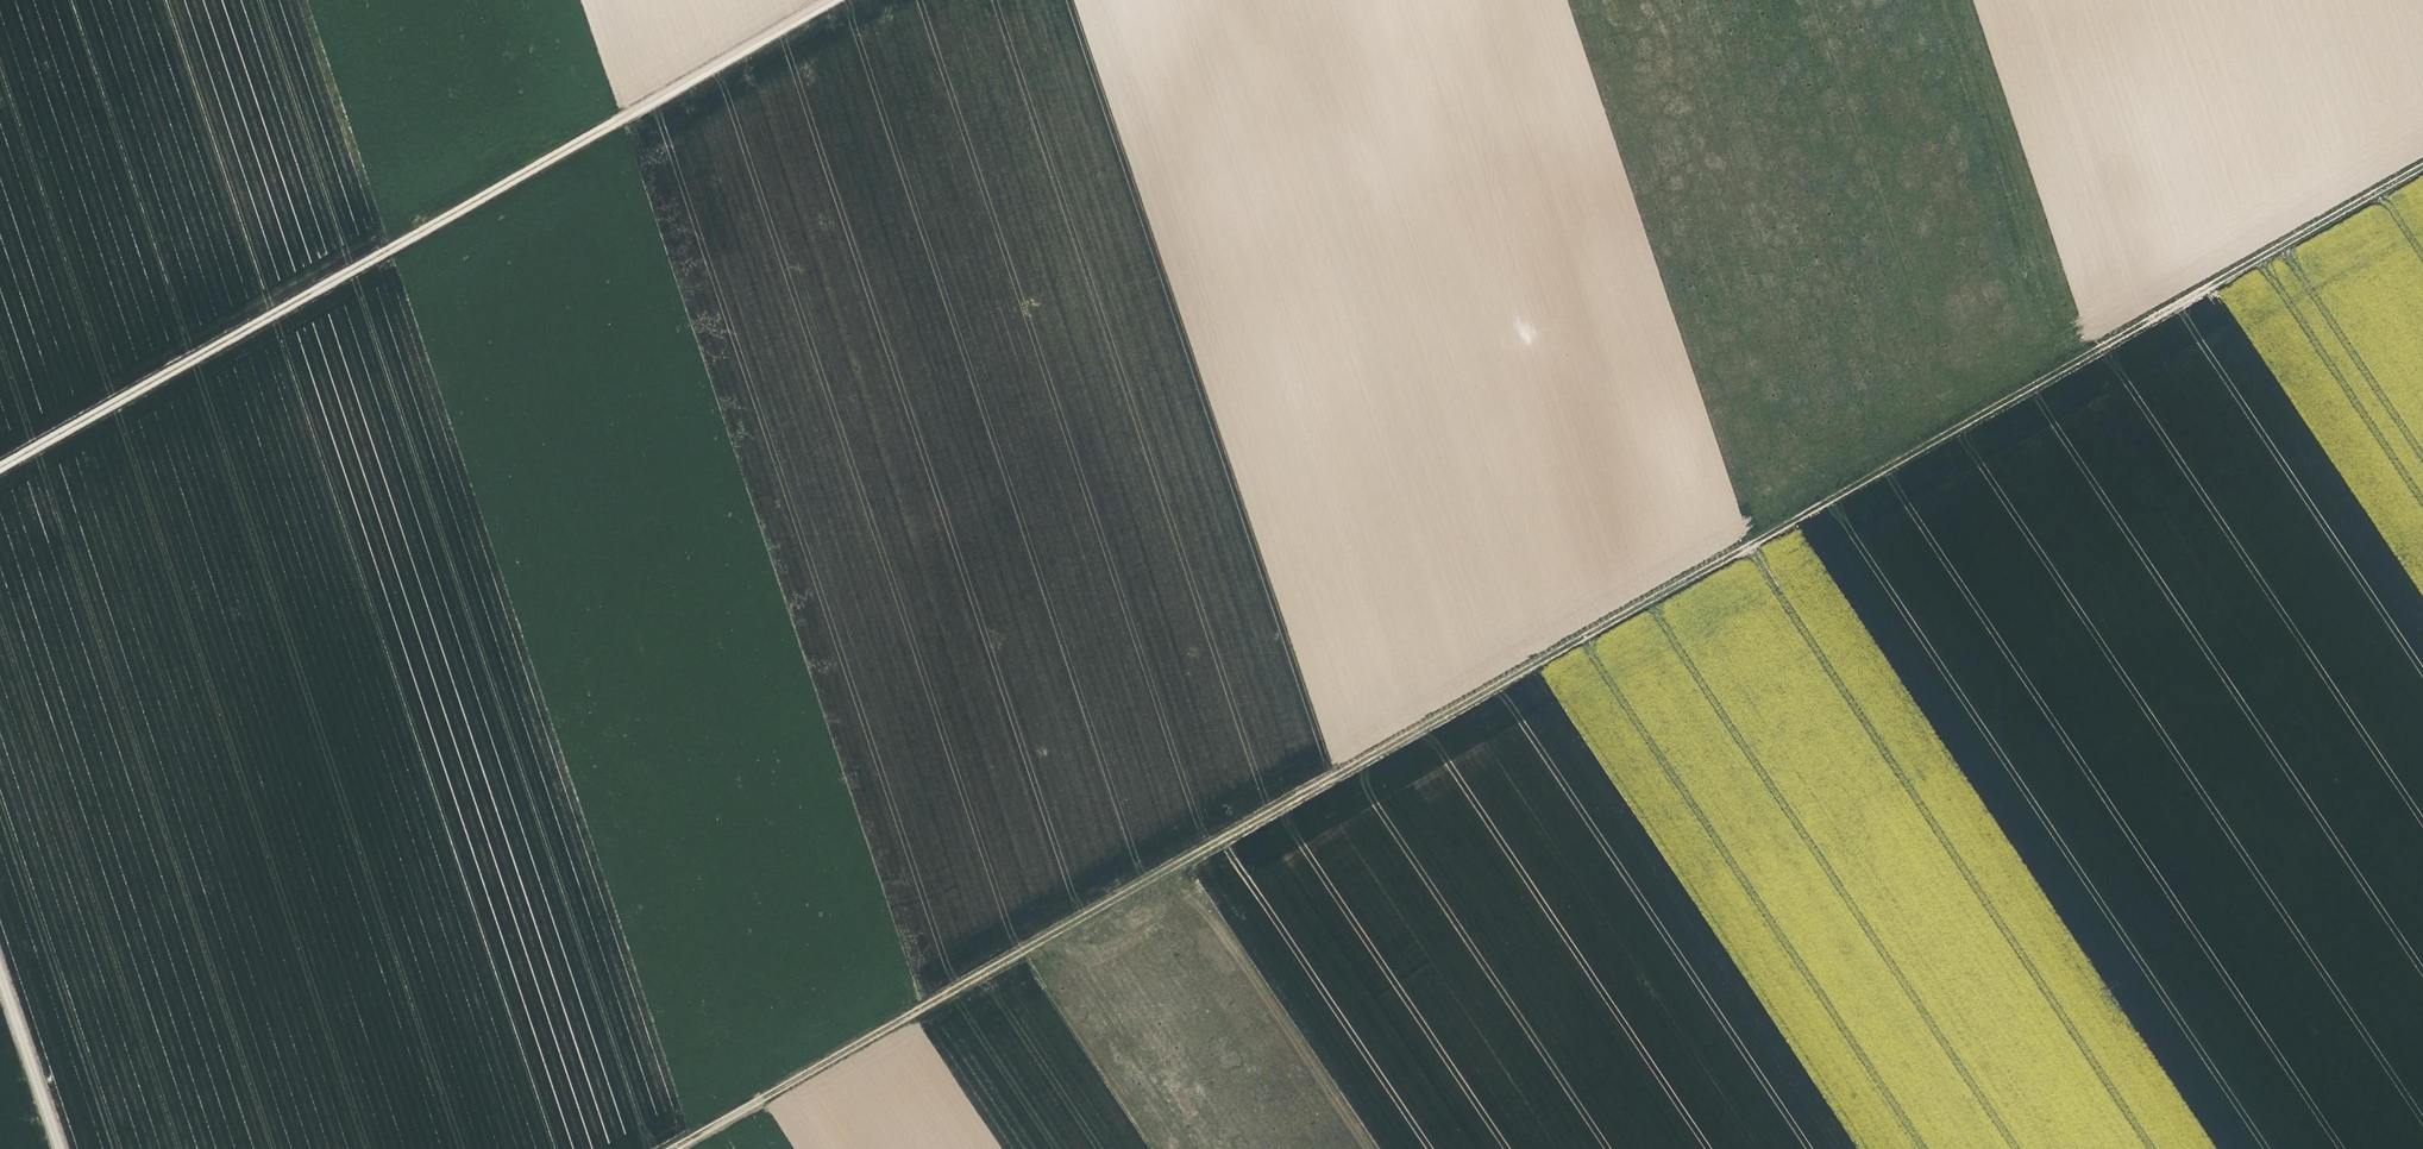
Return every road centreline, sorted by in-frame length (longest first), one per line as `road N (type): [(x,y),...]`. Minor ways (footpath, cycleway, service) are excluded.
road 1 (track): [(669,1148),(2422,165)]
road 2 (track): [(0,466),(837,0)]
road 3 (track): [(0,971),(60,1148)]

